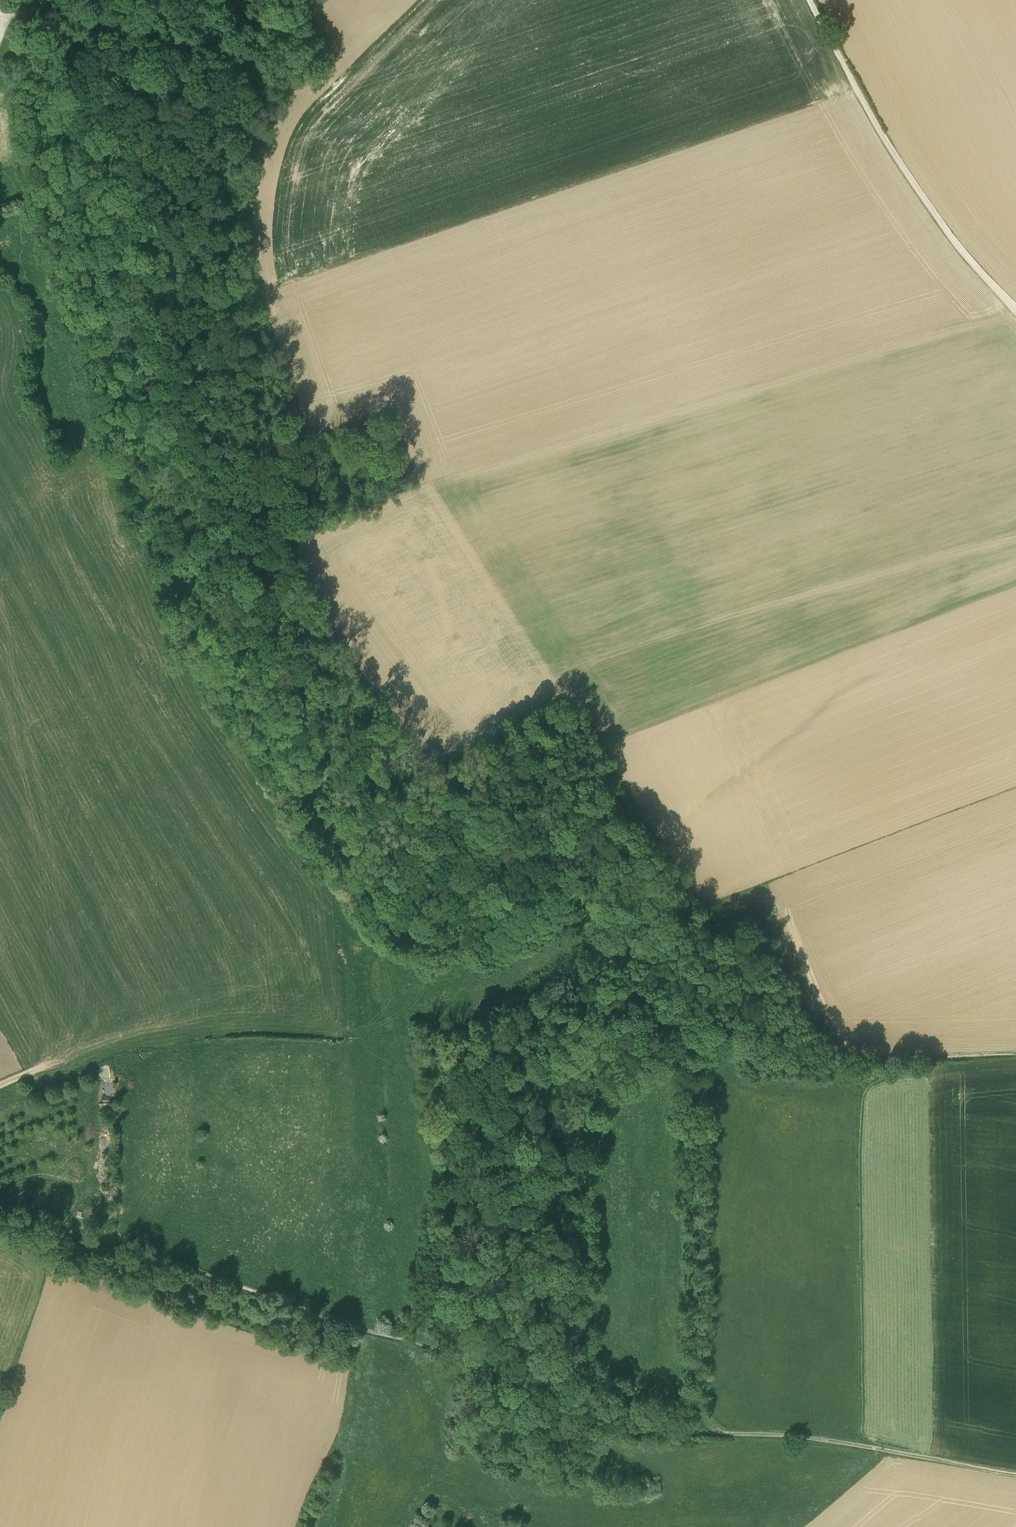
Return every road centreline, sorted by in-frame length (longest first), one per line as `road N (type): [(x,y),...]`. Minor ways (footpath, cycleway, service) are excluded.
road 1 (track): [(401,1338),(614,1421),(792,1435),(1015,1473)]
road 2 (track): [(0,1215),(73,1246),(188,1270),(401,1338)]
road 3 (track): [(1015,309),(962,250),(898,159),(809,0)]

